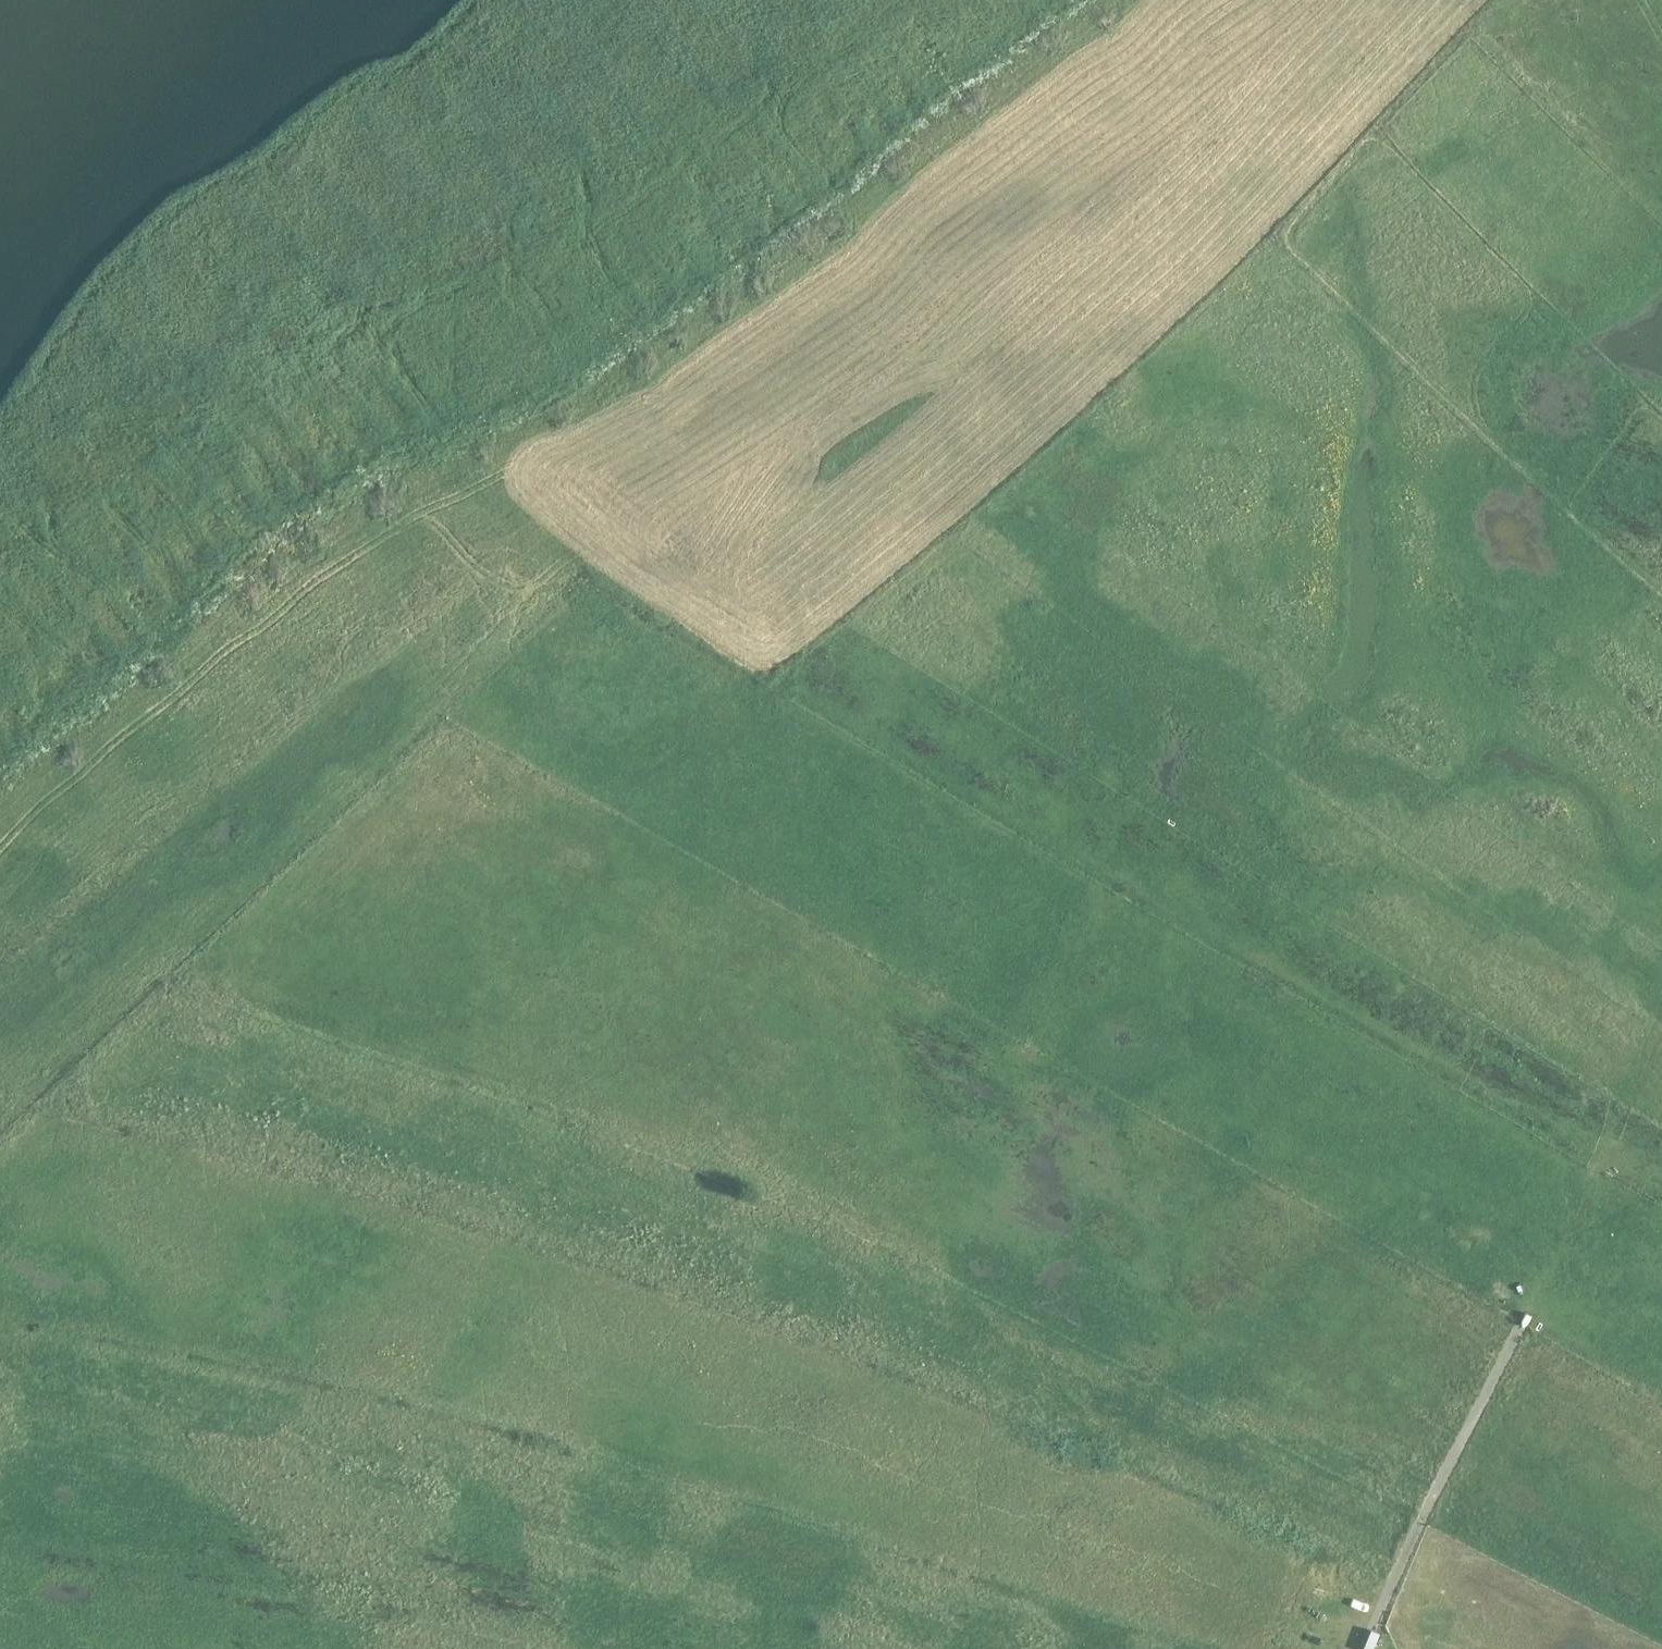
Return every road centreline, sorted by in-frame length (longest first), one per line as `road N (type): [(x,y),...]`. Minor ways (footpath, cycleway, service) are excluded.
road 1 (track): [(1366,1648),(1414,1529),(1575,1215)]

